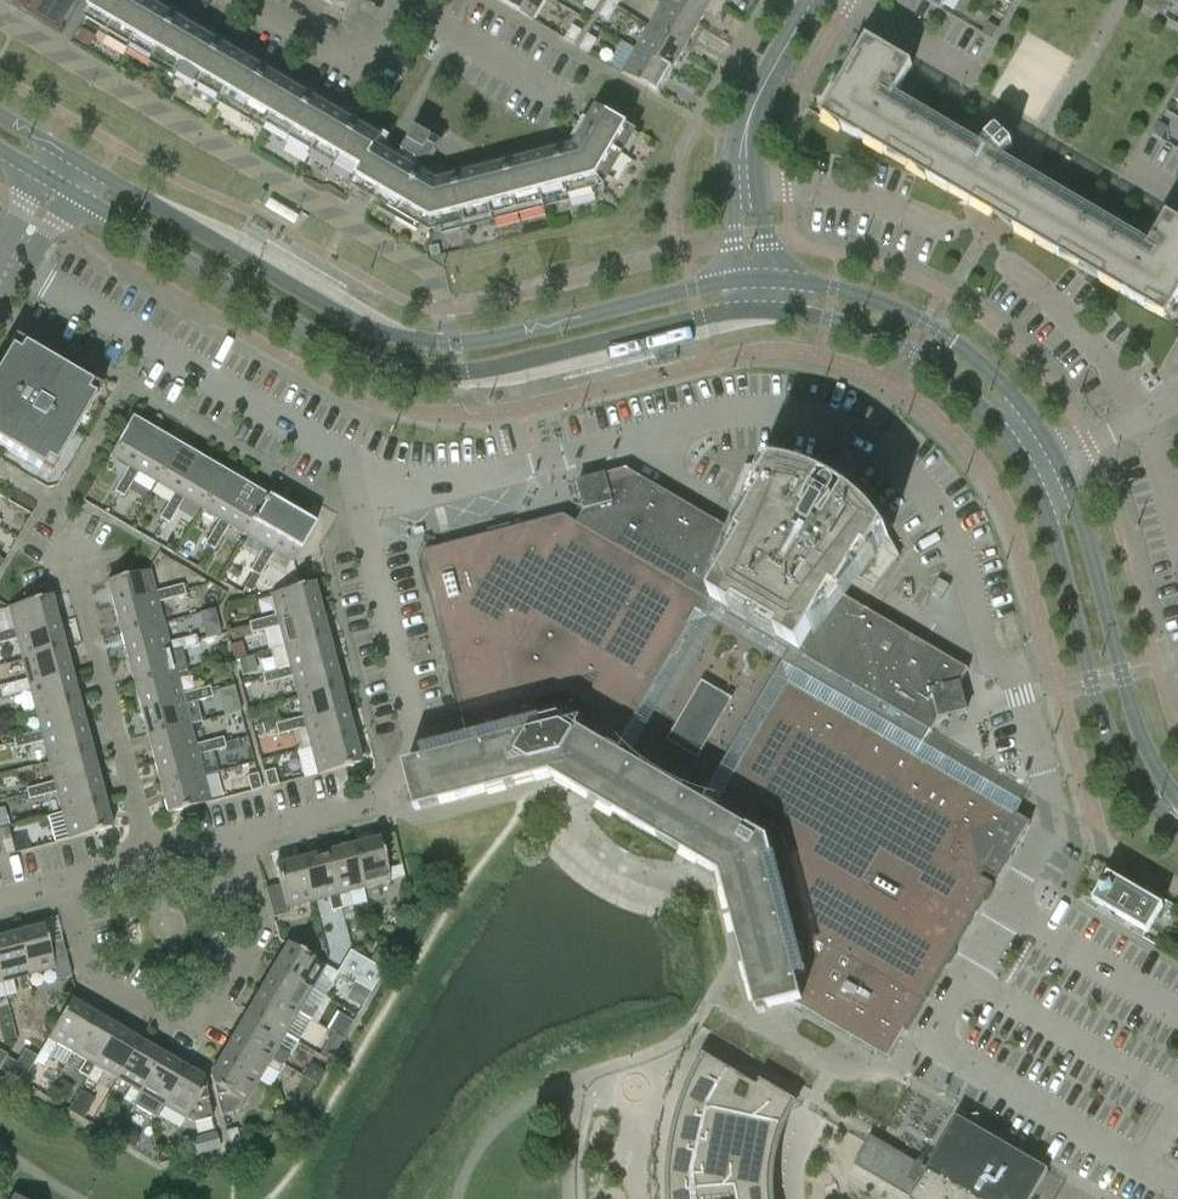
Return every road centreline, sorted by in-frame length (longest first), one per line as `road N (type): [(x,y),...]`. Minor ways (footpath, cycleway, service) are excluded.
road 1 (tertiary): [(58,182),(323,339),(389,366),(510,365),(758,311)]
road 2 (tertiary): [(754,280),(507,335),(413,340),(368,327),(72,157)]
road 3 (residential): [(150,862),(234,838),(260,932),(194,1033),(87,976),(63,886)]
road 4 (residential): [(150,862),(61,514),(46,496),(0,469)]
road 5 (tertiary): [(1030,471),(1052,523),(1108,729),(1131,783),(1177,830)]
road 6 (tertiary): [(1059,458),(1008,389),(929,326),(834,288),(754,280)]
road 7 (tertiary): [(1177,799),(1137,724),(1083,512),(1059,458)]
road 8 (tertiary): [(758,311),(827,320),(913,354),(970,396),(1030,471)]
road 9 (tertiary): [(754,280),(746,183),(751,116),(812,0)]
road 10 (residential): [(252,0),(374,67),(424,0)]
road 11 (residential): [(961,73),(835,0)]
road 12 (residential): [(1059,458),(1177,396)]

